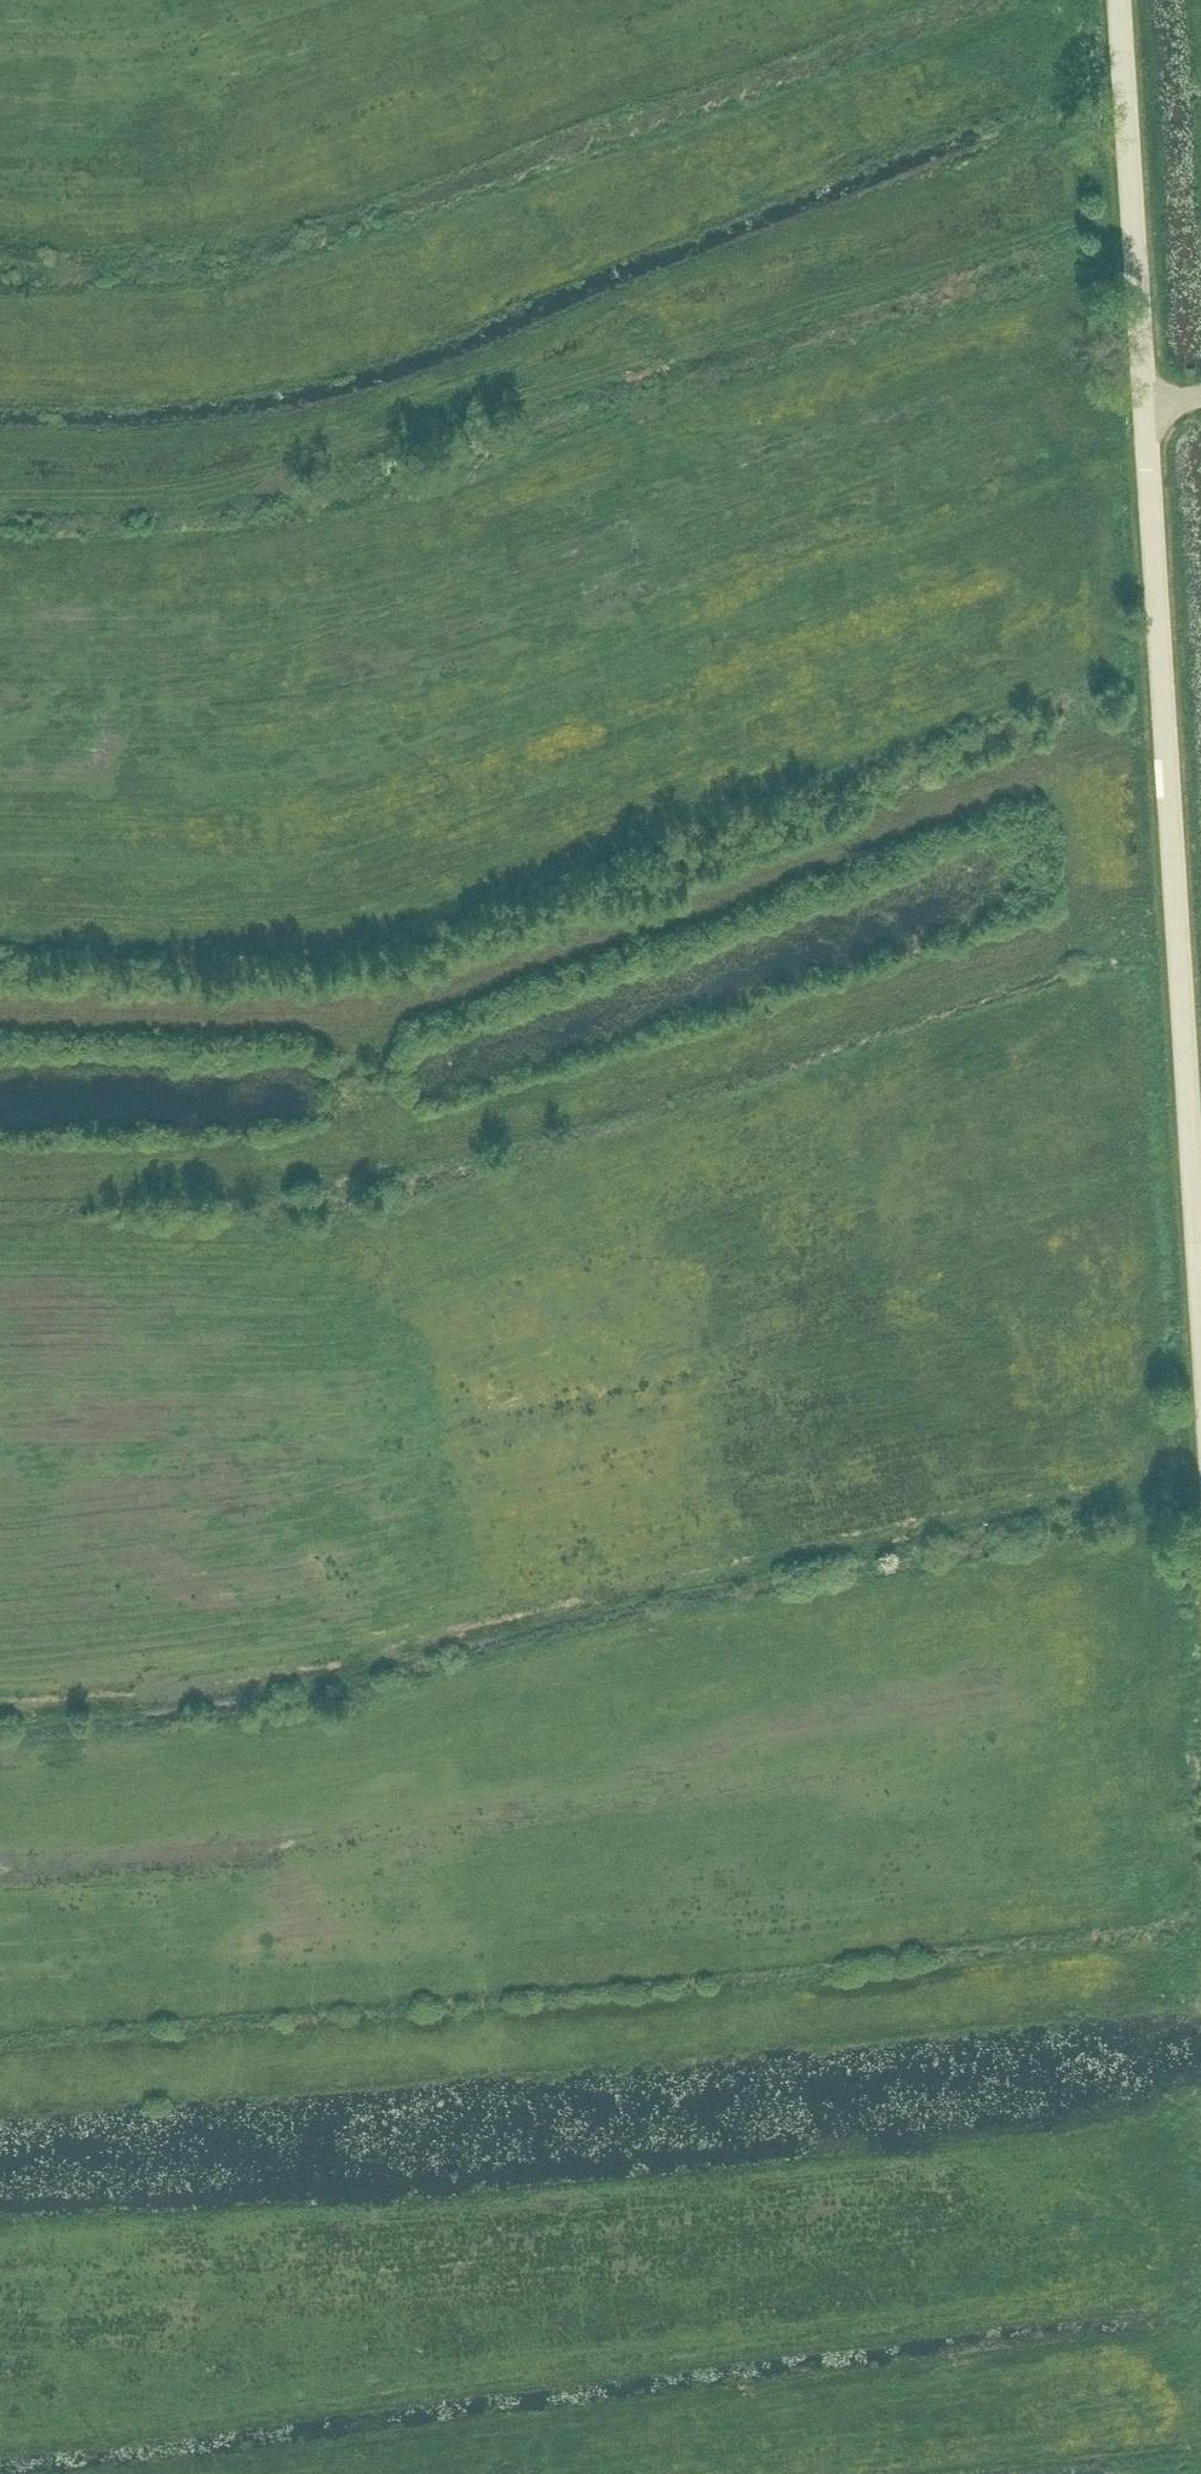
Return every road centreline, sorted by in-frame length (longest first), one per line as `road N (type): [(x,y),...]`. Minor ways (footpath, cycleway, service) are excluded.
road 1 (unclassified): [(1200,1328),(1144,413)]
road 2 (unclassified): [(1144,413),(1118,0)]

